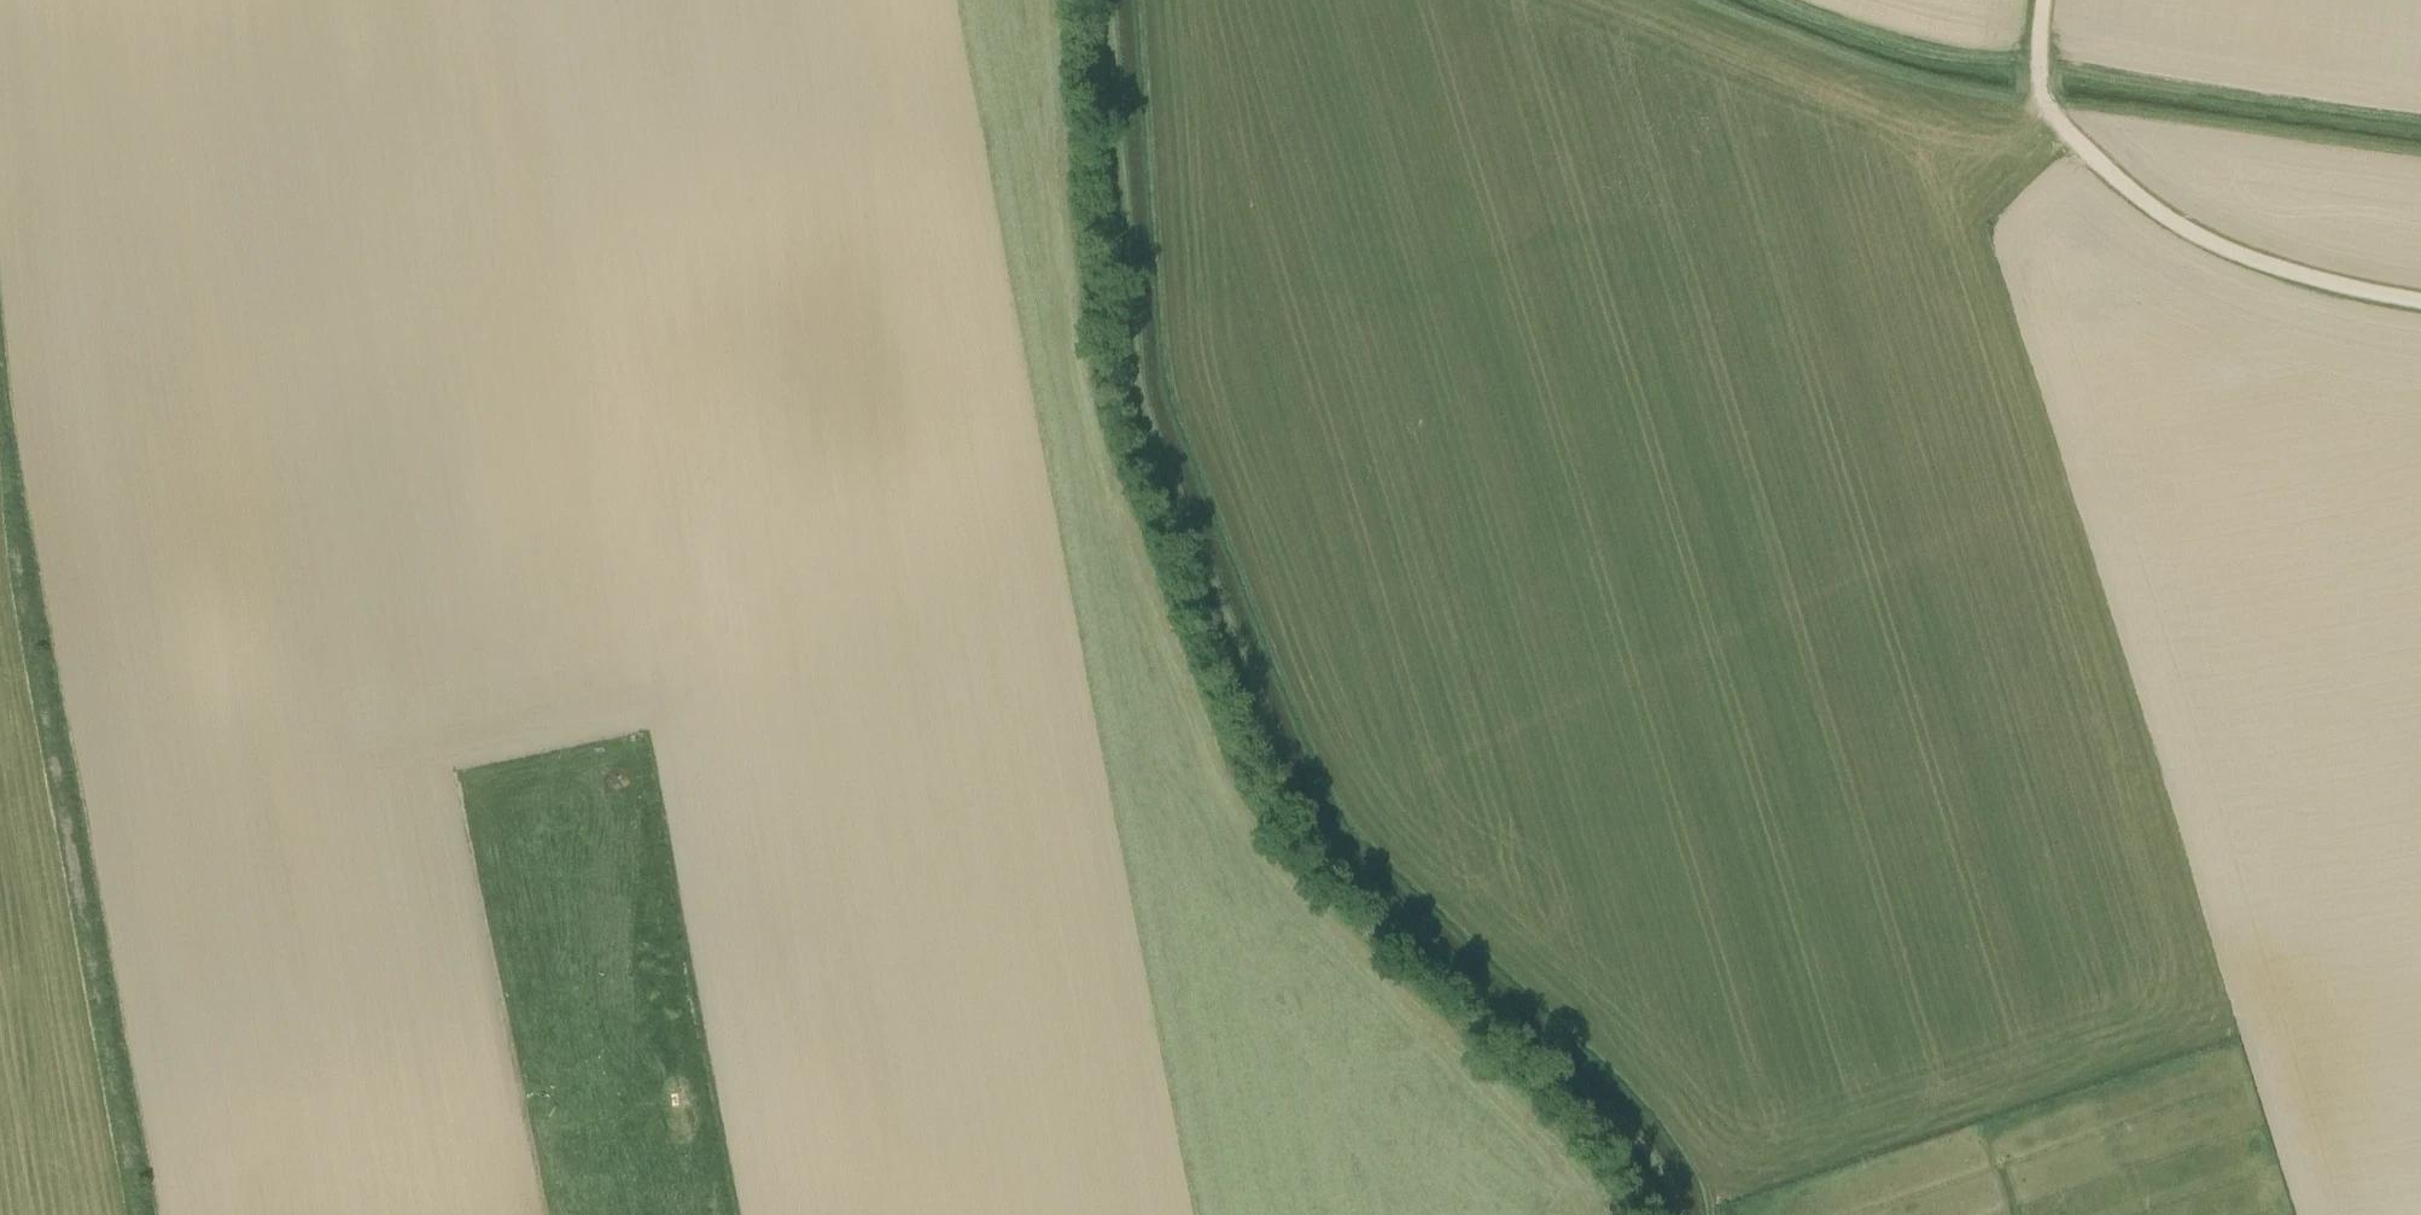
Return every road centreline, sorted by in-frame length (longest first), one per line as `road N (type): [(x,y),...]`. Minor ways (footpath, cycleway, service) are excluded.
road 1 (track): [(2044,0),(2037,62),(2049,108),(2108,173),(2166,219),(2291,273),(2420,300)]

